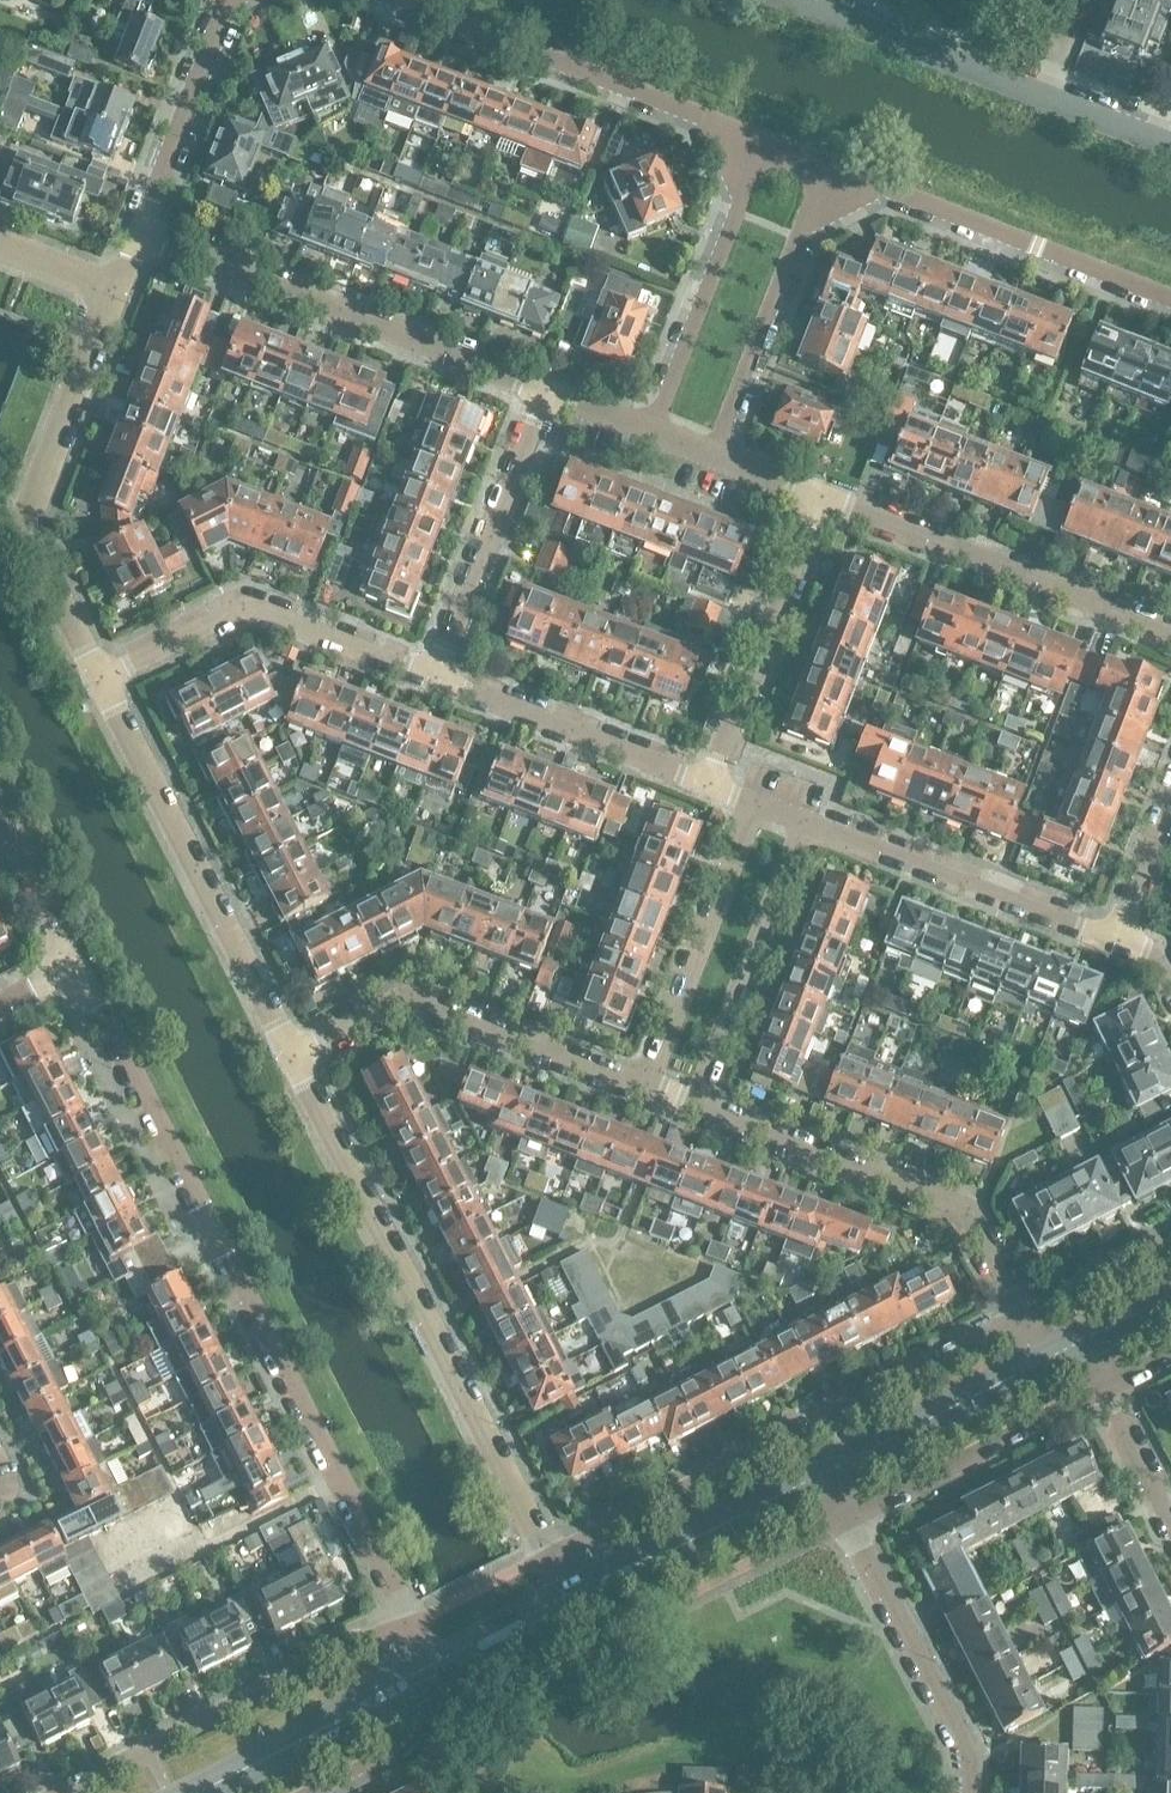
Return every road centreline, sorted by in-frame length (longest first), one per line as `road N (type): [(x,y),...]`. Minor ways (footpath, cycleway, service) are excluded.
road 1 (residential): [(338,1482),(75,970)]
road 2 (residential): [(551,1557),(292,1055)]
road 3 (residential): [(1025,1317),(551,1557)]
road 4 (residential): [(549,387),(139,225)]
road 5 (residential): [(292,1055),(101,679)]
road 6 (residential): [(101,679),(33,545),(32,501),(108,297)]
road 7 (residential): [(699,1102),(968,1210),(1025,1317)]
road 8 (residential): [(1170,149),(795,0)]
road 9 (residential): [(411,1624),(363,1641),(66,1792)]
road 10 (residential): [(292,1055),(388,1006),(439,1005),(649,1075)]
road 11 (residential): [(1170,630),(819,491)]
road 12 (residential): [(1170,293),(830,160)]
road 13 (residential): [(439,675),(328,632),(253,615),(191,631),(101,679)]
road 14 (residential): [(758,132),(422,0)]
road 15 (residential): [(1121,937),(806,818)]
road 16 (residential): [(720,454),(830,160)]
road 17 (residential): [(646,424),(758,132)]
road 18 (residential): [(703,780),(819,491)]
road 19 (residential): [(439,675),(549,387)]
road 20 (residential): [(967,1792),(968,1758),(856,1541),(851,1513)]
road 21 (residential): [(699,1102),(806,818)]
road 22 (residential): [(649,1075),(751,798)]
road 23 (secondary): [(572,1598),(828,1469)]
road 24 (residential): [(703,780),(439,675)]
road 25 (residential): [(851,1513),(1104,1387)]
road 26 (secondary): [(426,1670),(194,1792)]
road 27 (secondary): [(828,1469),(1046,1357)]
road 28 (residential): [(139,225),(224,0)]
road 29 (residential): [(144,1582),(338,1482)]
road 30 (residential): [(309,1792),(448,1717),(426,1670)]
road 31 (residential): [(75,970),(0,823)]
road 32 (residential): [(1170,1242),(1025,1317)]
road 33 (residential): [(411,1624),(338,1482)]
road 34 (residential): [(1170,1519),(1104,1387)]
road 35 (residential): [(1121,937),(1170,813)]
road 36 (secondary): [(454,1657),(572,1598)]

